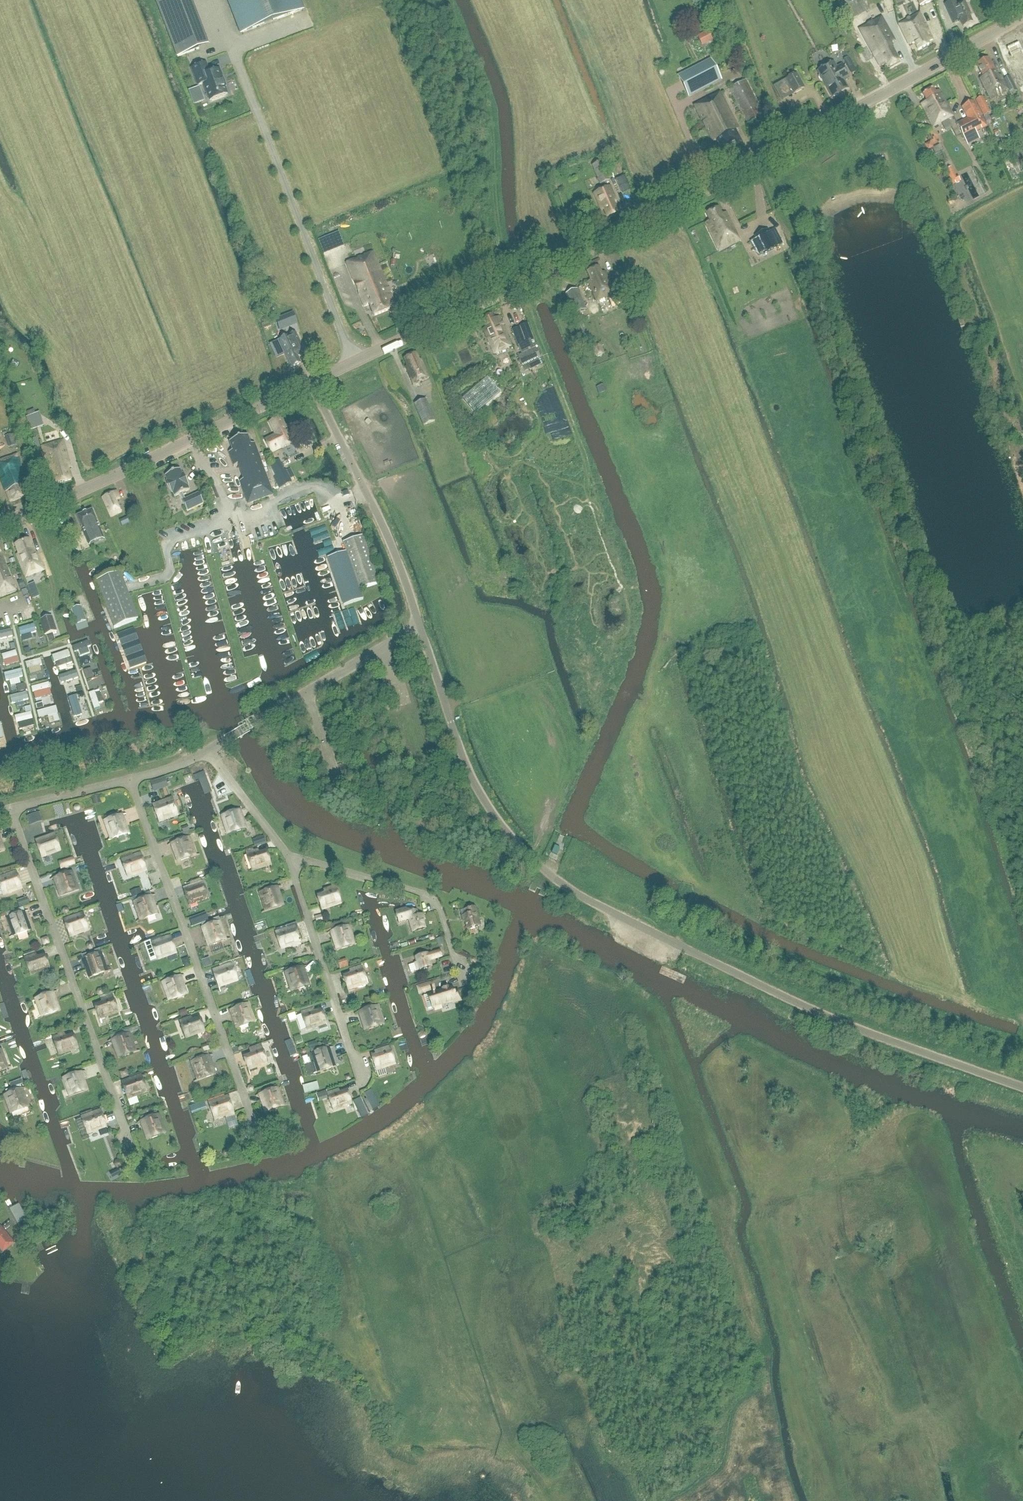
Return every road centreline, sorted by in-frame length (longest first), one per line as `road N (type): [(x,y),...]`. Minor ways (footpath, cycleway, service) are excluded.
road 1 (unclassified): [(1022,1089),(812,1010),(555,879),(507,834),(477,789),(420,629)]
road 2 (tertiary): [(311,383),(672,209),(1022,17)]
road 3 (unclassified): [(251,1120),(128,782)]
road 4 (unclassified): [(126,1134),(9,810)]
road 5 (tertiary): [(0,525),(311,383)]
road 6 (unclassified): [(420,629),(384,529),(311,383)]
road 7 (unclassified): [(209,752),(420,629)]
road 8 (unclassified): [(361,1084),(288,856)]
road 9 (unclassified): [(462,982),(434,902),(288,856)]
road 10 (unclassified): [(288,856),(209,752)]
road 11 (unclassified): [(9,810),(128,782)]

